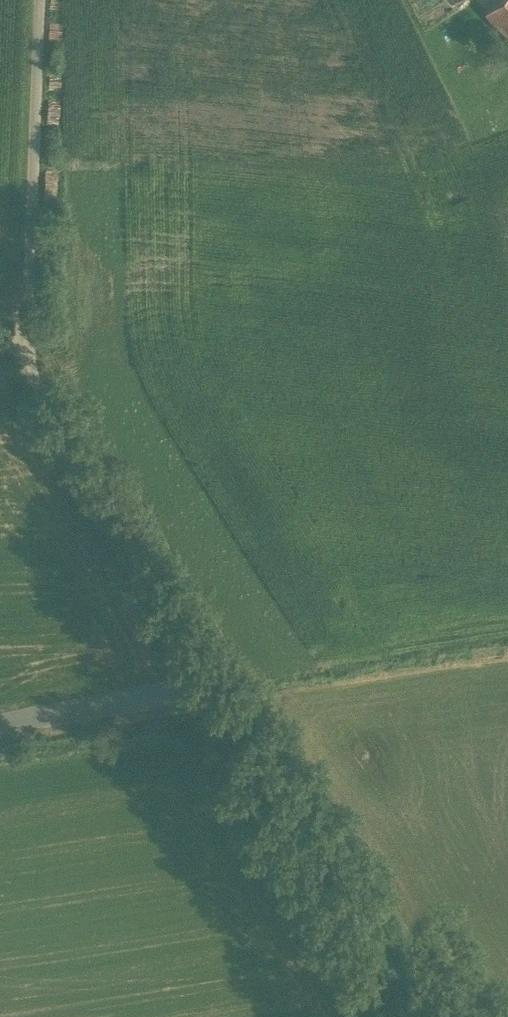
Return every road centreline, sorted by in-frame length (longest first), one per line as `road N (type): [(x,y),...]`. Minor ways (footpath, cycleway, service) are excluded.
road 1 (unclassified): [(424,1016),(215,683)]
road 2 (track): [(28,362),(42,0)]
road 3 (unclassified): [(215,683),(36,375)]
road 4 (unclassified): [(0,723),(215,683)]

